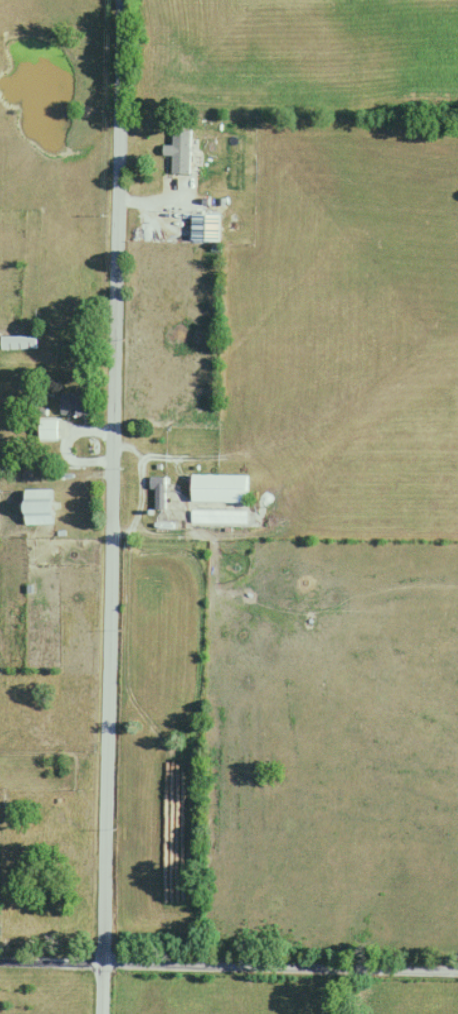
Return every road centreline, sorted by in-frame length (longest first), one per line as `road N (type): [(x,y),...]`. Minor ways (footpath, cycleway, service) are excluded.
road 1 (residential): [(99,1013),(126,0)]
road 2 (residential): [(457,975),(0,966)]

